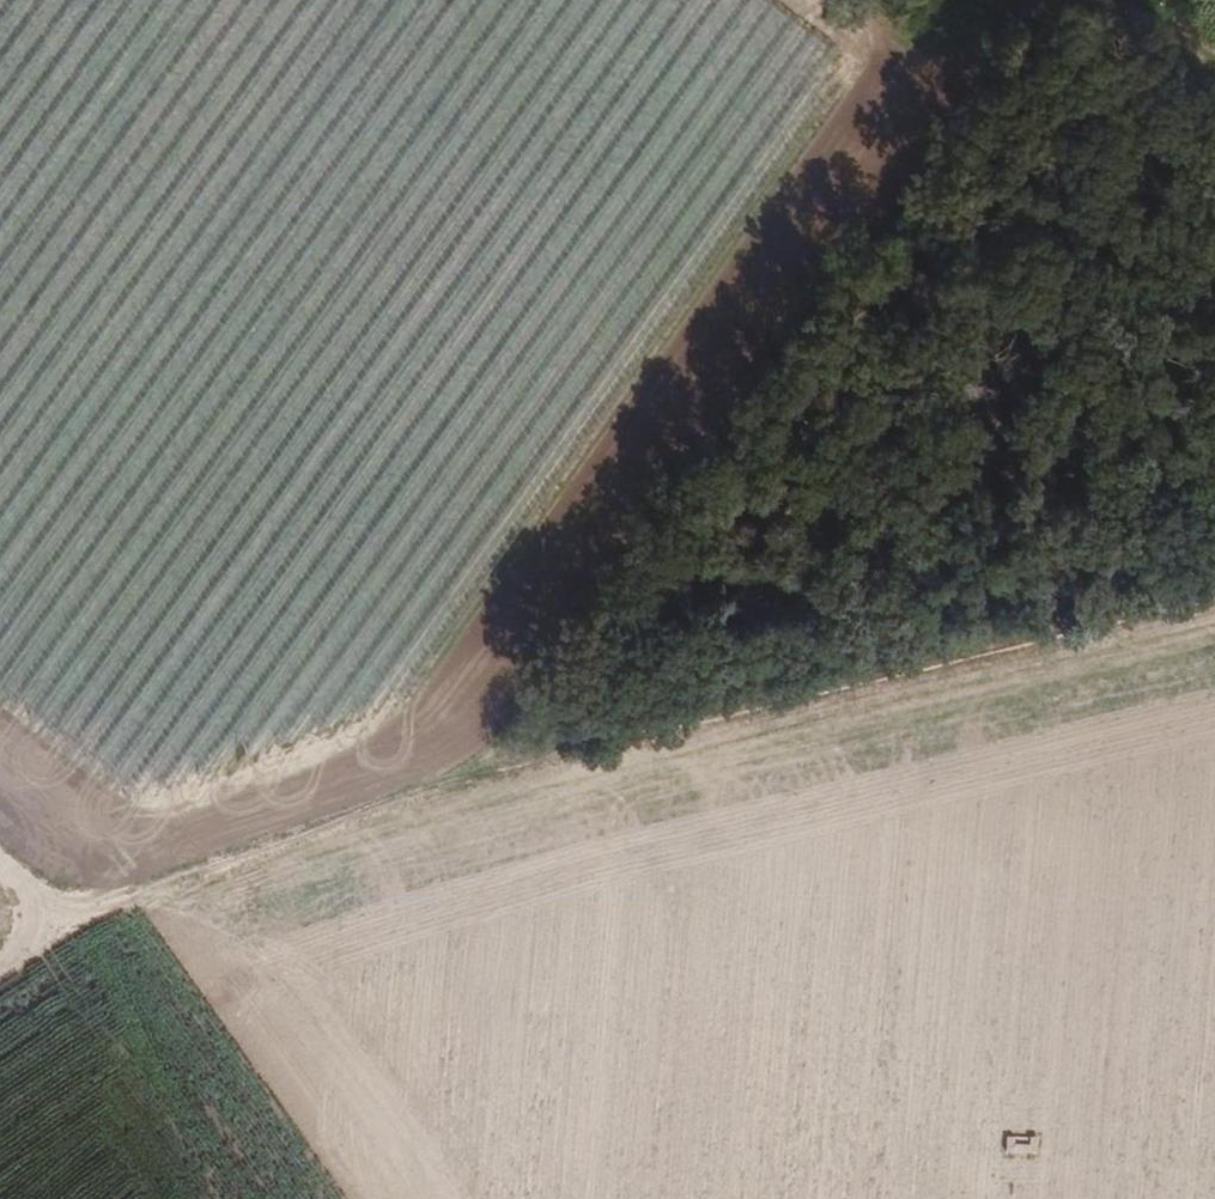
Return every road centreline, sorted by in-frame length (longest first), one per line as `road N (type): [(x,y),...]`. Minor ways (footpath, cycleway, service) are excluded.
road 1 (track): [(1214,587),(443,777),(49,923)]

